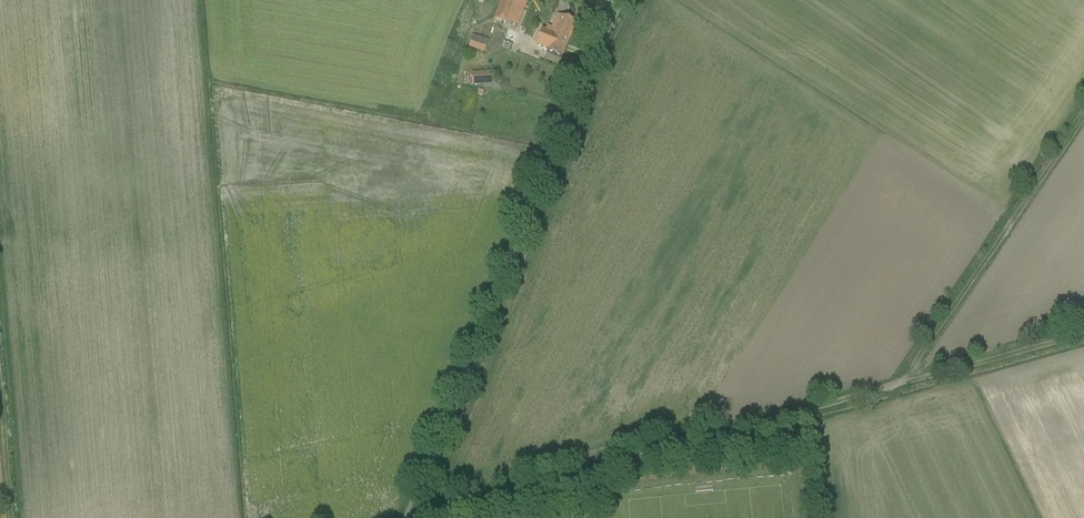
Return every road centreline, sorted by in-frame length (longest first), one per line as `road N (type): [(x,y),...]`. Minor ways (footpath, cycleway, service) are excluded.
road 1 (track): [(417,517),(1083,334)]
road 2 (unclassified): [(406,517),(612,0)]
road 3 (track): [(1083,123),(907,383)]
road 4 (track): [(0,355),(14,517)]

